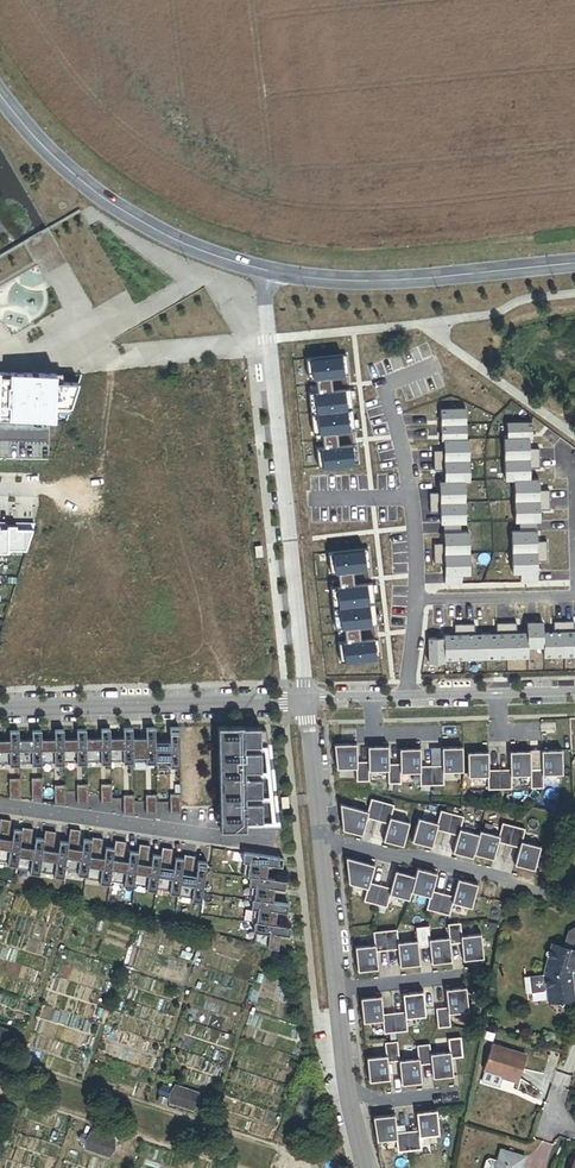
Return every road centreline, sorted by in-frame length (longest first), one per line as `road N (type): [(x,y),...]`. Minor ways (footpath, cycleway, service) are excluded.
road 1 (residential): [(305,700),(341,1050),(366,1167)]
road 2 (residential): [(260,269),(305,700)]
road 3 (secondary): [(0,95),(49,152),(127,214),(201,251),(260,269)]
road 4 (secondary): [(260,269),(377,281),(574,263)]
road 5 (residential): [(0,707),(305,700)]
road 6 (residential): [(268,845),(0,805)]
road 7 (residential): [(414,596),(403,454),(383,386),(432,367)]
road 8 (residential): [(574,693),(412,697)]
road 9 (residential): [(414,596),(574,591)]

